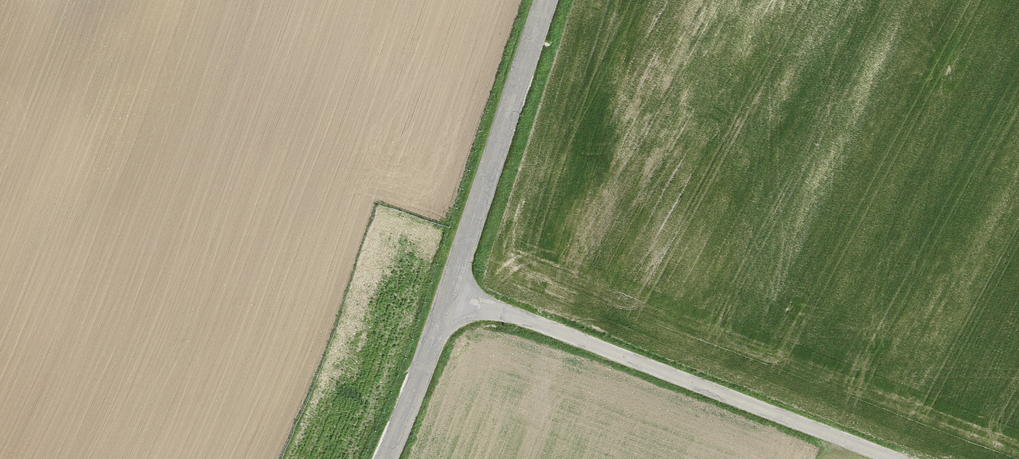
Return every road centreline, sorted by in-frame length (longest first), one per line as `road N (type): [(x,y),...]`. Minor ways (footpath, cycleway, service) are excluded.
road 1 (residential): [(870,458),(444,302)]
road 2 (tertiary): [(444,302),(549,0)]
road 3 (tertiary): [(387,458),(444,302)]

